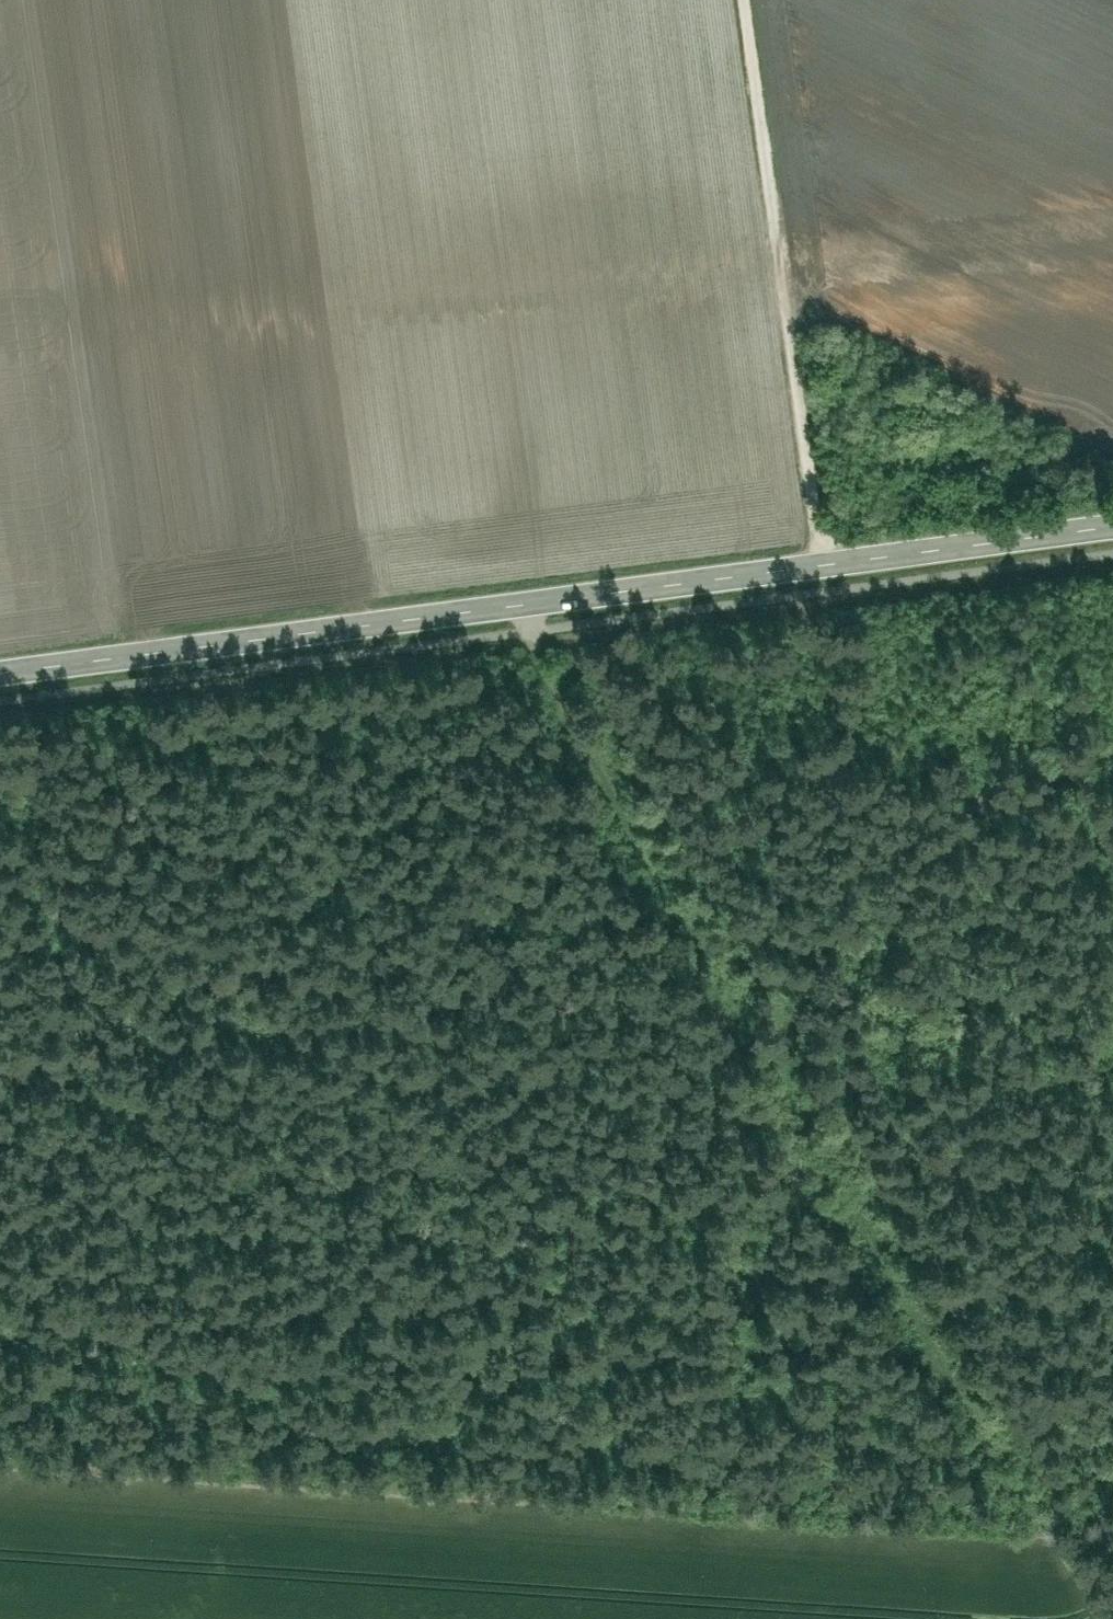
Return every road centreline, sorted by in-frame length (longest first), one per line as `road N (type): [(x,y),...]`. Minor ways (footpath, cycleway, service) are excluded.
road 1 (tertiary): [(0,676),(1112,526)]

